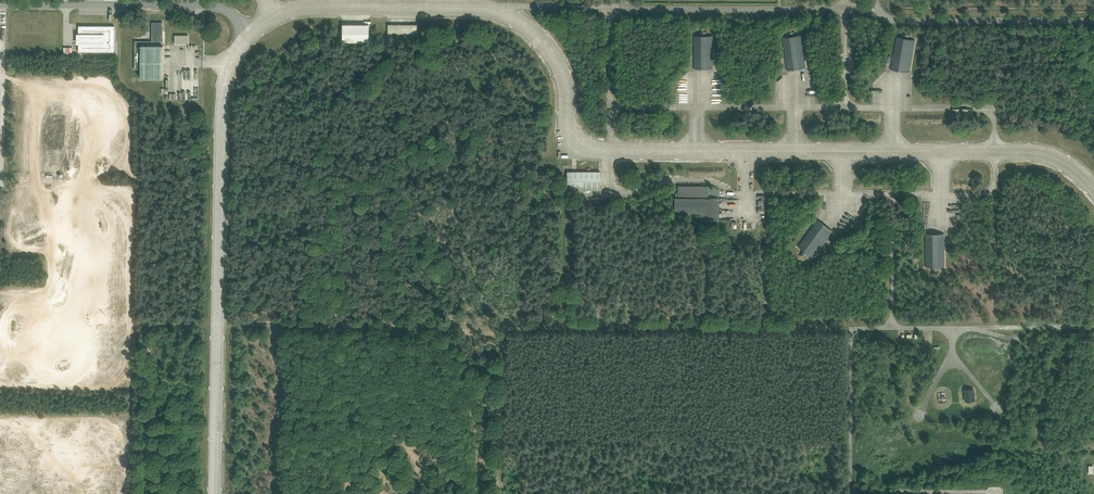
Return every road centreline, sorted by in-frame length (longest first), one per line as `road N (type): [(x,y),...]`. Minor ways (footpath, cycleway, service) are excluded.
road 1 (unclassified): [(0,4),(215,6),(249,34)]
road 2 (unclassified): [(1093,19),(902,21),(881,14),(875,0)]
road 3 (track): [(1093,7),(905,8),(894,0)]

